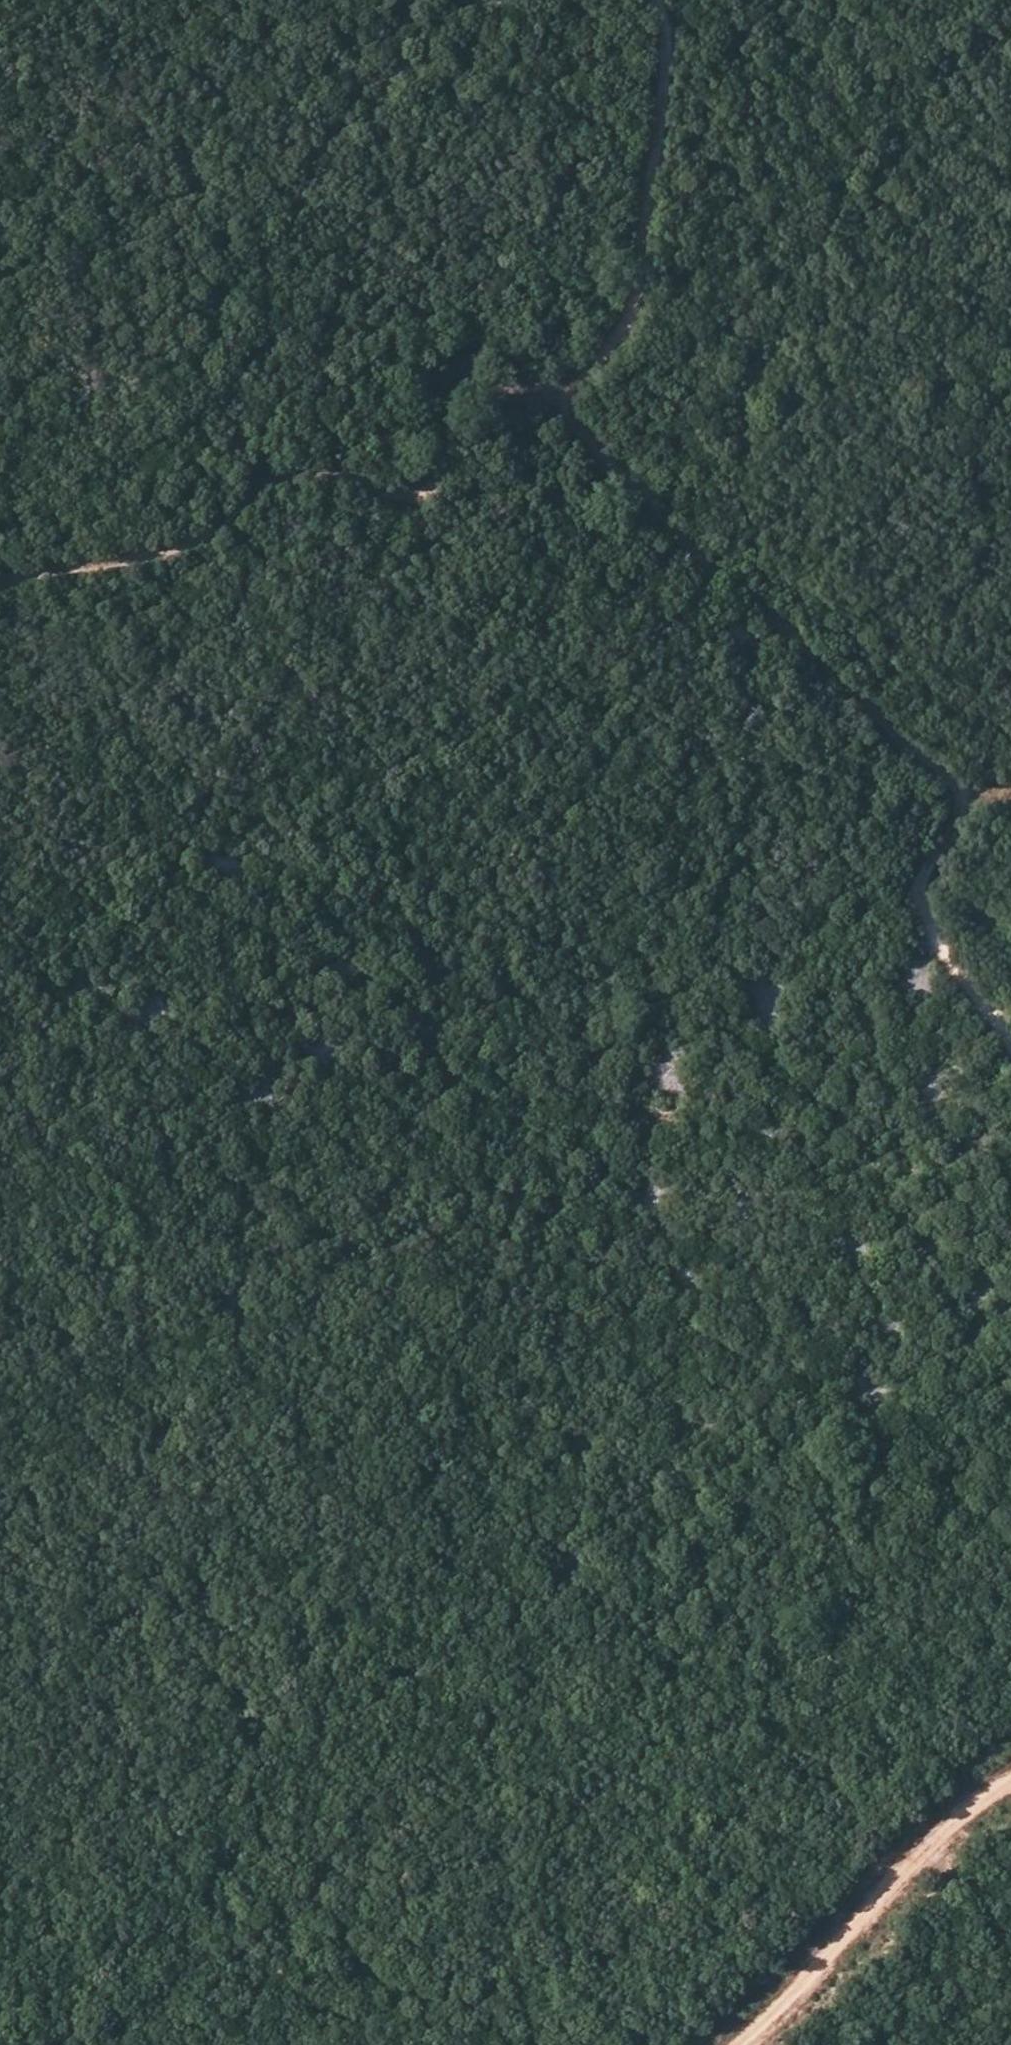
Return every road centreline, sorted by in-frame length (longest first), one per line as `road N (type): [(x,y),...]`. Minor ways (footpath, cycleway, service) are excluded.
road 1 (track): [(1010,1783),(886,1889),(784,2015),(746,2044)]

